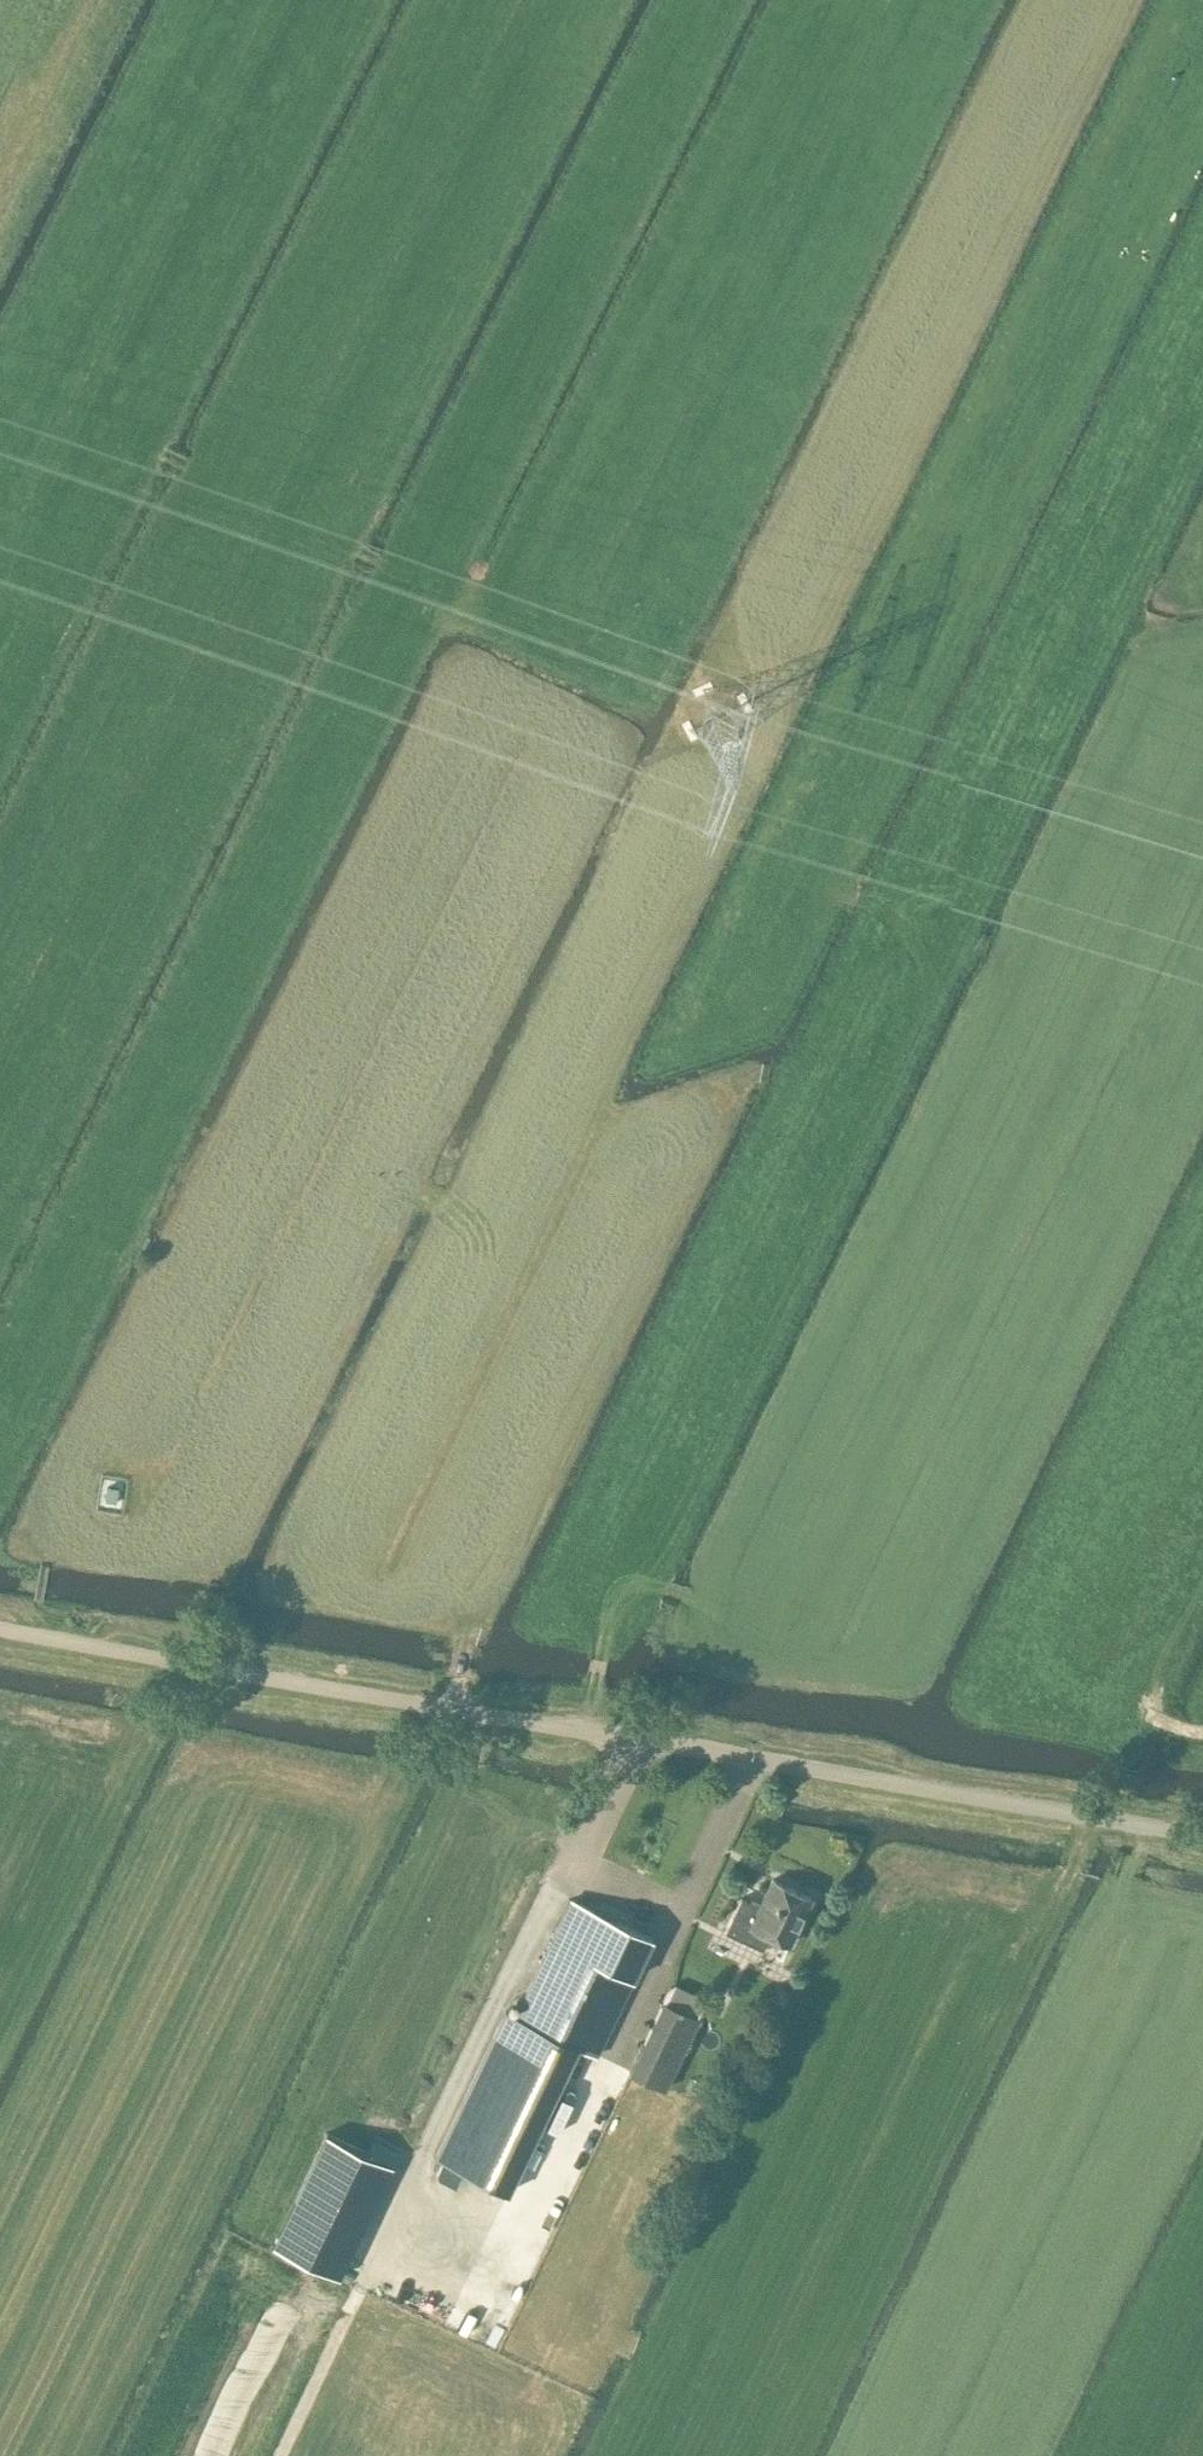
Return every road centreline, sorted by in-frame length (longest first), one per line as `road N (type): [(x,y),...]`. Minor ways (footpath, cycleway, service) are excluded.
road 1 (unclassified): [(1202,1836),(0,1629)]
road 2 (track): [(286,2455),(365,2290)]

